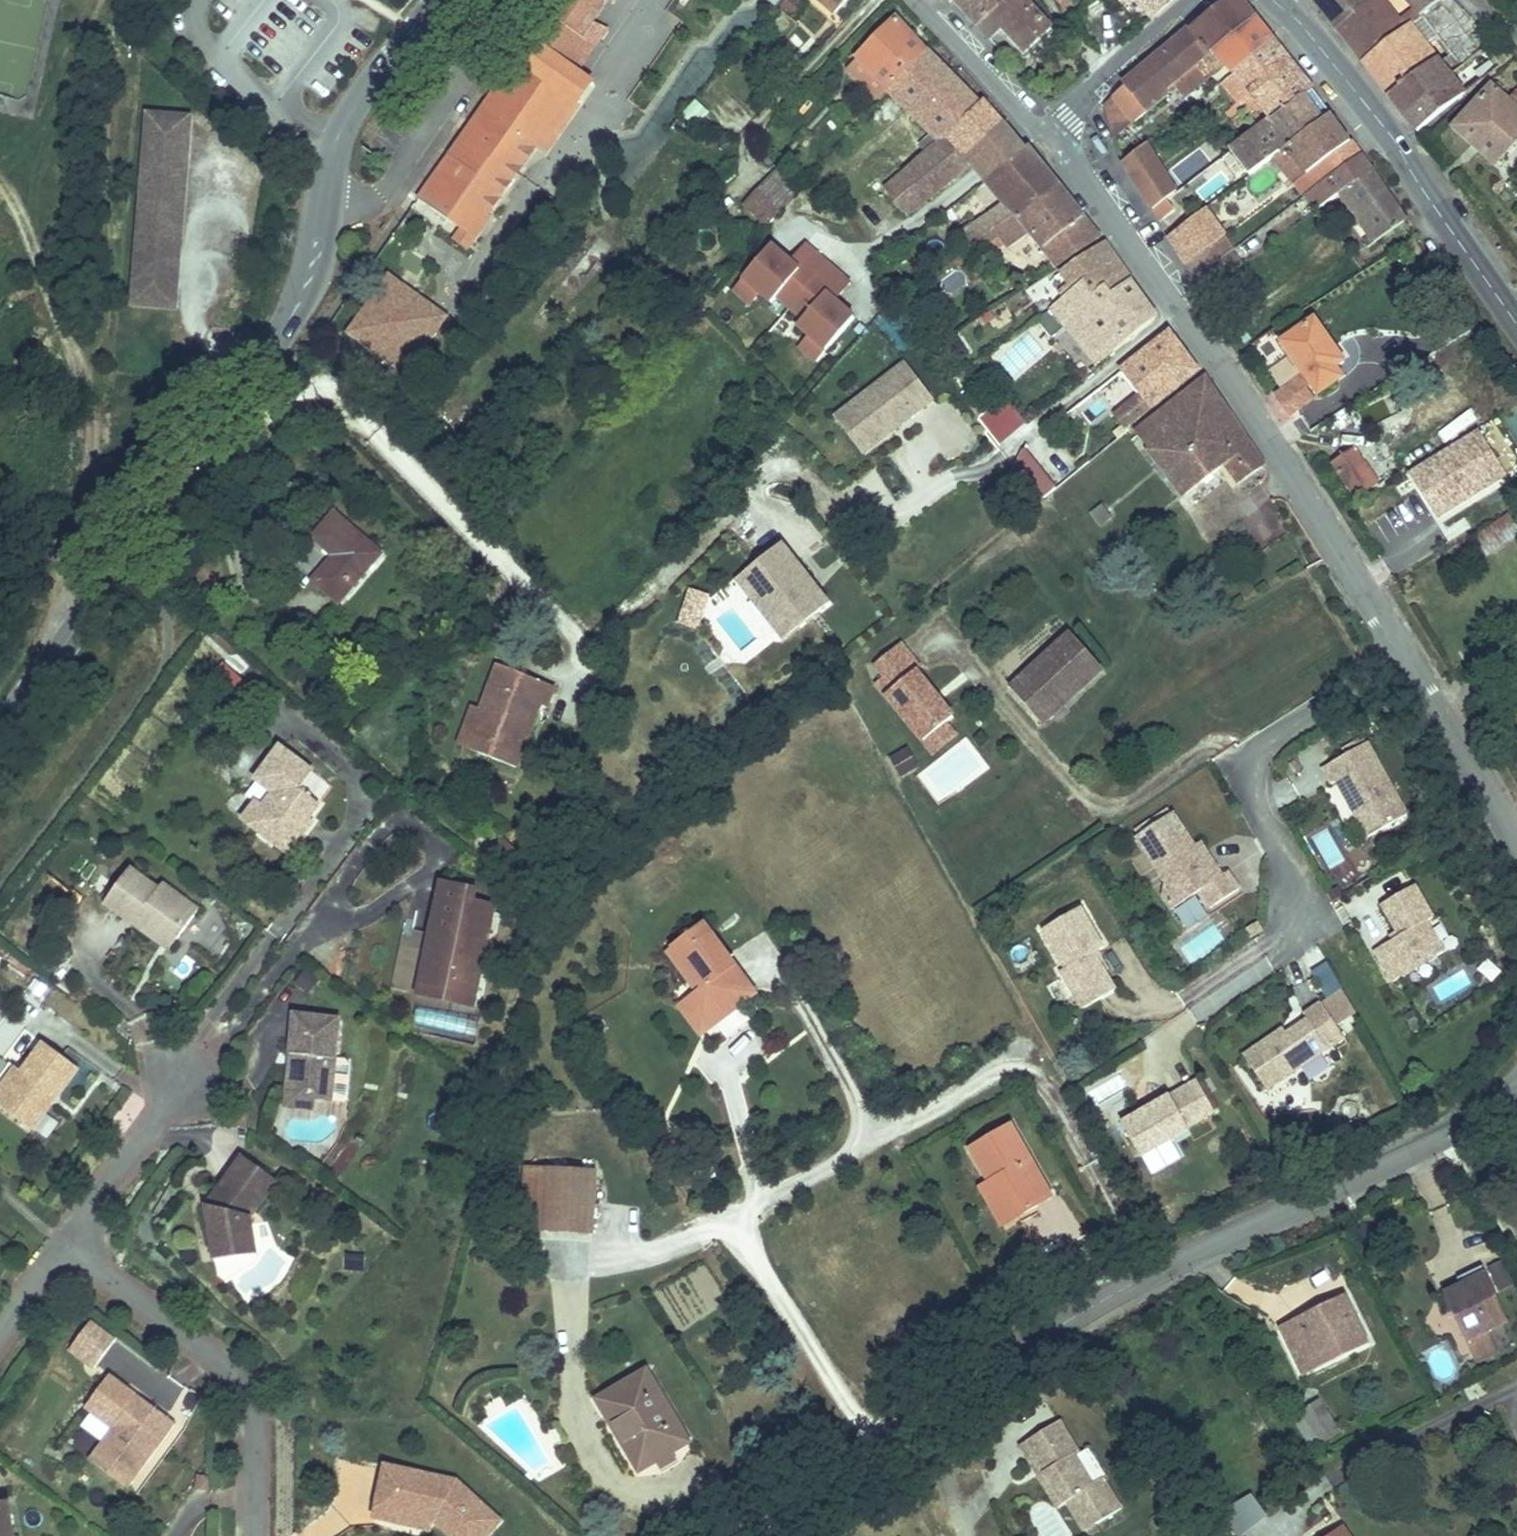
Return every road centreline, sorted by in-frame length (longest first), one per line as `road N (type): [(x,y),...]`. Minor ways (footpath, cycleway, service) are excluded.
road 1 (residential): [(743,1535),(943,1404),(1229,1256),(1516,1079)]
road 2 (secondary): [(0,733),(280,329),(314,258),(340,138),(362,95),(437,0)]
road 3 (residential): [(1405,646),(1140,220),(1041,113)]
road 4 (secondary): [(1516,318),(1285,0)]
road 5 (residential): [(252,1535),(246,1394),(223,1366),(65,1252)]
road 6 (residential): [(1405,646),(1270,741),(1254,761),(1257,800),(1299,919)]
road 7 (residential): [(1516,843),(1405,646)]
road 8 (residential): [(65,1252),(180,1082)]
road 9 (residential): [(1170,0),(1041,113)]
road 10 (residential): [(1041,113),(918,0)]

